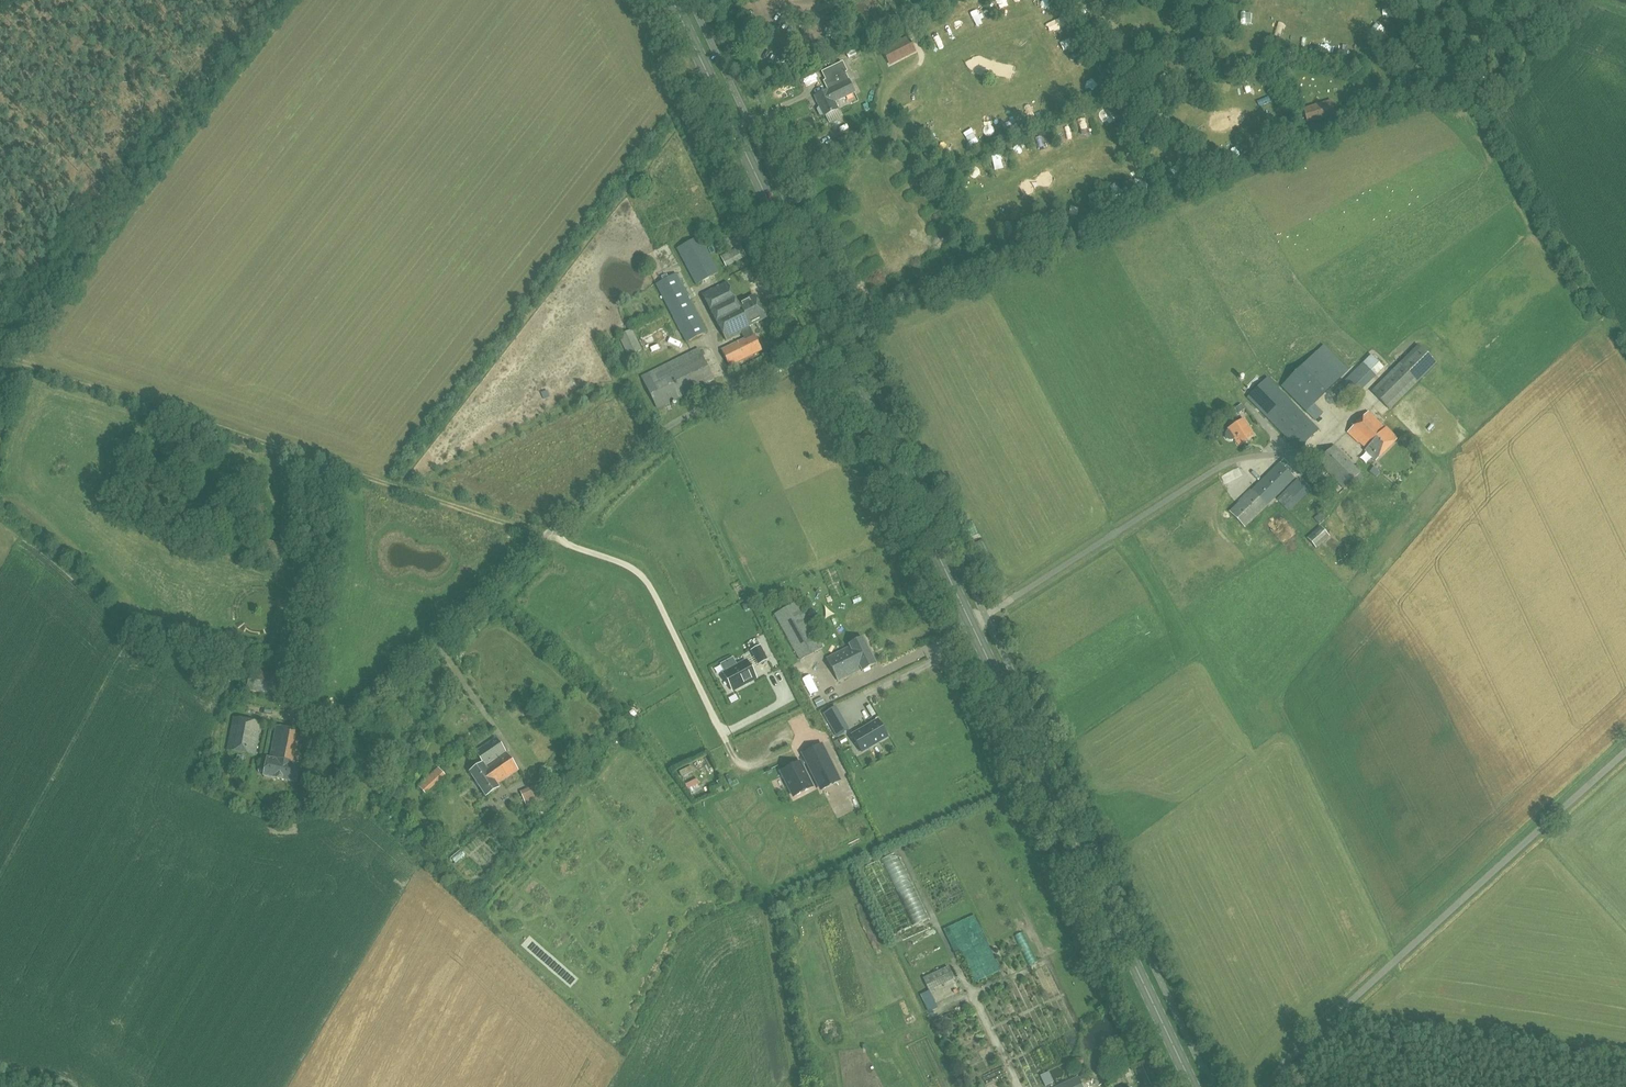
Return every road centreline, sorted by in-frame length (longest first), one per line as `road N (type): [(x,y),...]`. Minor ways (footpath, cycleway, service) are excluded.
road 1 (secondary): [(1194,1086),(836,340)]
road 2 (track): [(0,356),(638,569),(689,666)]
road 3 (unclassified): [(836,340),(657,433),(349,723),(317,730),(281,720)]
road 4 (unclassified): [(1271,1086),(1286,1061),(1625,750)]
road 5 (track): [(1105,0),(1163,111),(969,196),(972,213),(992,231)]
road 6 (secondary): [(836,340),(673,0)]
road 7 (track): [(922,53),(947,55),(1028,16),(1059,78),(959,129),(929,75)]
road 8 (track): [(891,0),(922,53),(884,89),(884,109),(899,132),(871,168),(915,259)]
road 9 (track): [(1177,71),(1201,132),(1230,135),(1261,111),(1249,52)]
road 10 (track): [(1374,0),(1370,23),(1283,11),(1249,52)]
road 11 (track): [(1249,52),(1216,73),(1177,71),(1148,0)]
road 12 (track): [(1370,23),(1375,85),(1309,97)]

